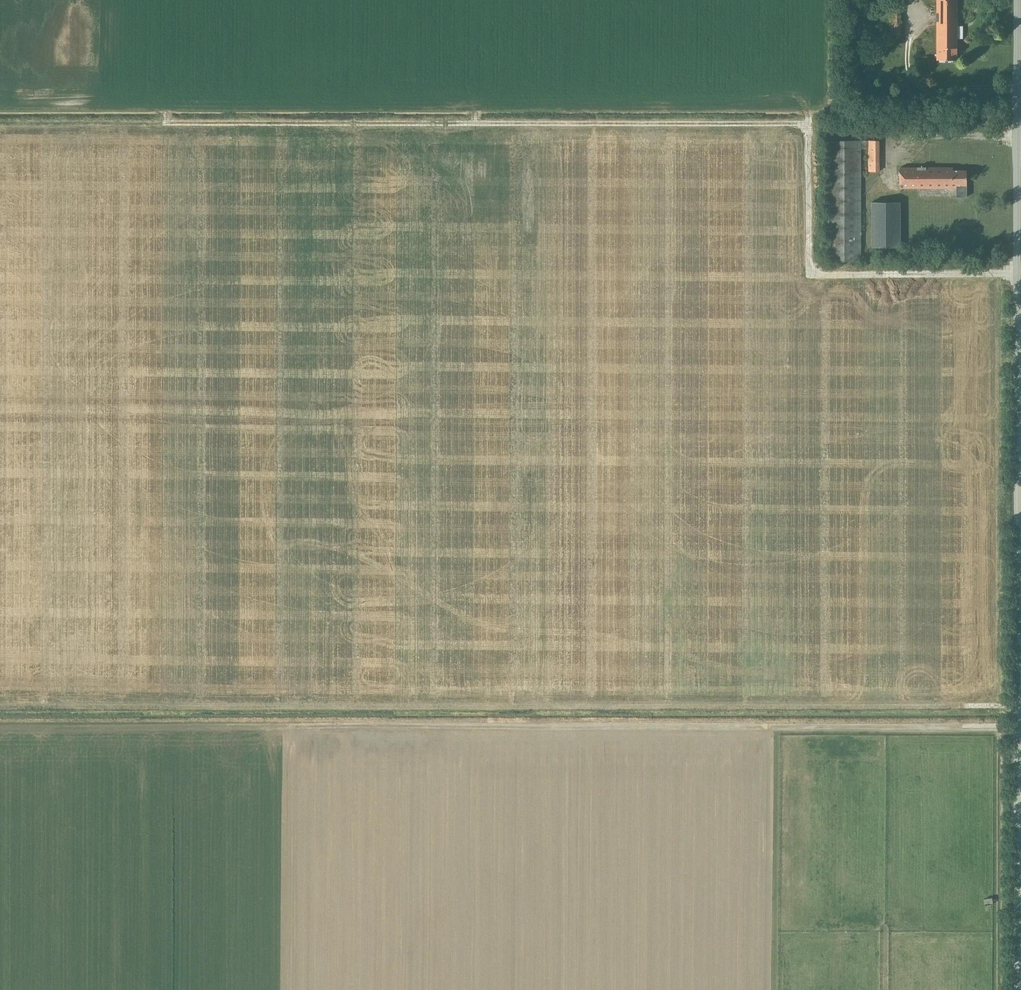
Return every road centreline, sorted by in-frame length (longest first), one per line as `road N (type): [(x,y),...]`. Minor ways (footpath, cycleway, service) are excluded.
road 1 (unclassified): [(1017,989),(1017,0)]

